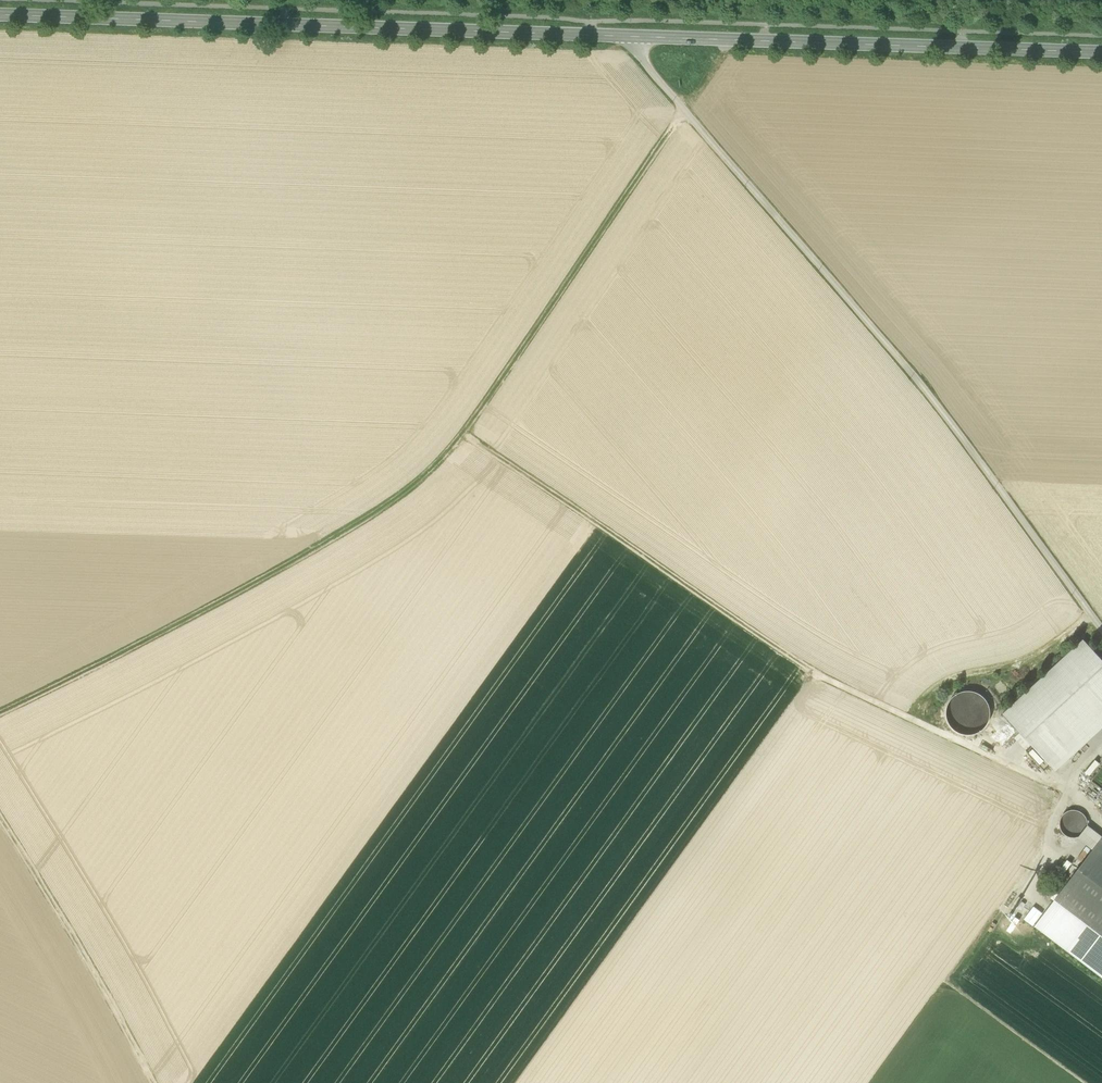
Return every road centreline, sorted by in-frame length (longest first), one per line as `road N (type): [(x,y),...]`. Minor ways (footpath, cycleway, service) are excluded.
road 1 (track): [(0,710),(299,557),(389,502),(442,457),(684,112)]
road 2 (unclassified): [(1101,631),(953,423),(620,36)]
road 3 (primary): [(620,36),(0,16)]
road 4 (track): [(470,424),(806,662),(923,723)]
road 5 (primary): [(1101,53),(620,36)]
road 6 (track): [(151,1082),(0,820)]

